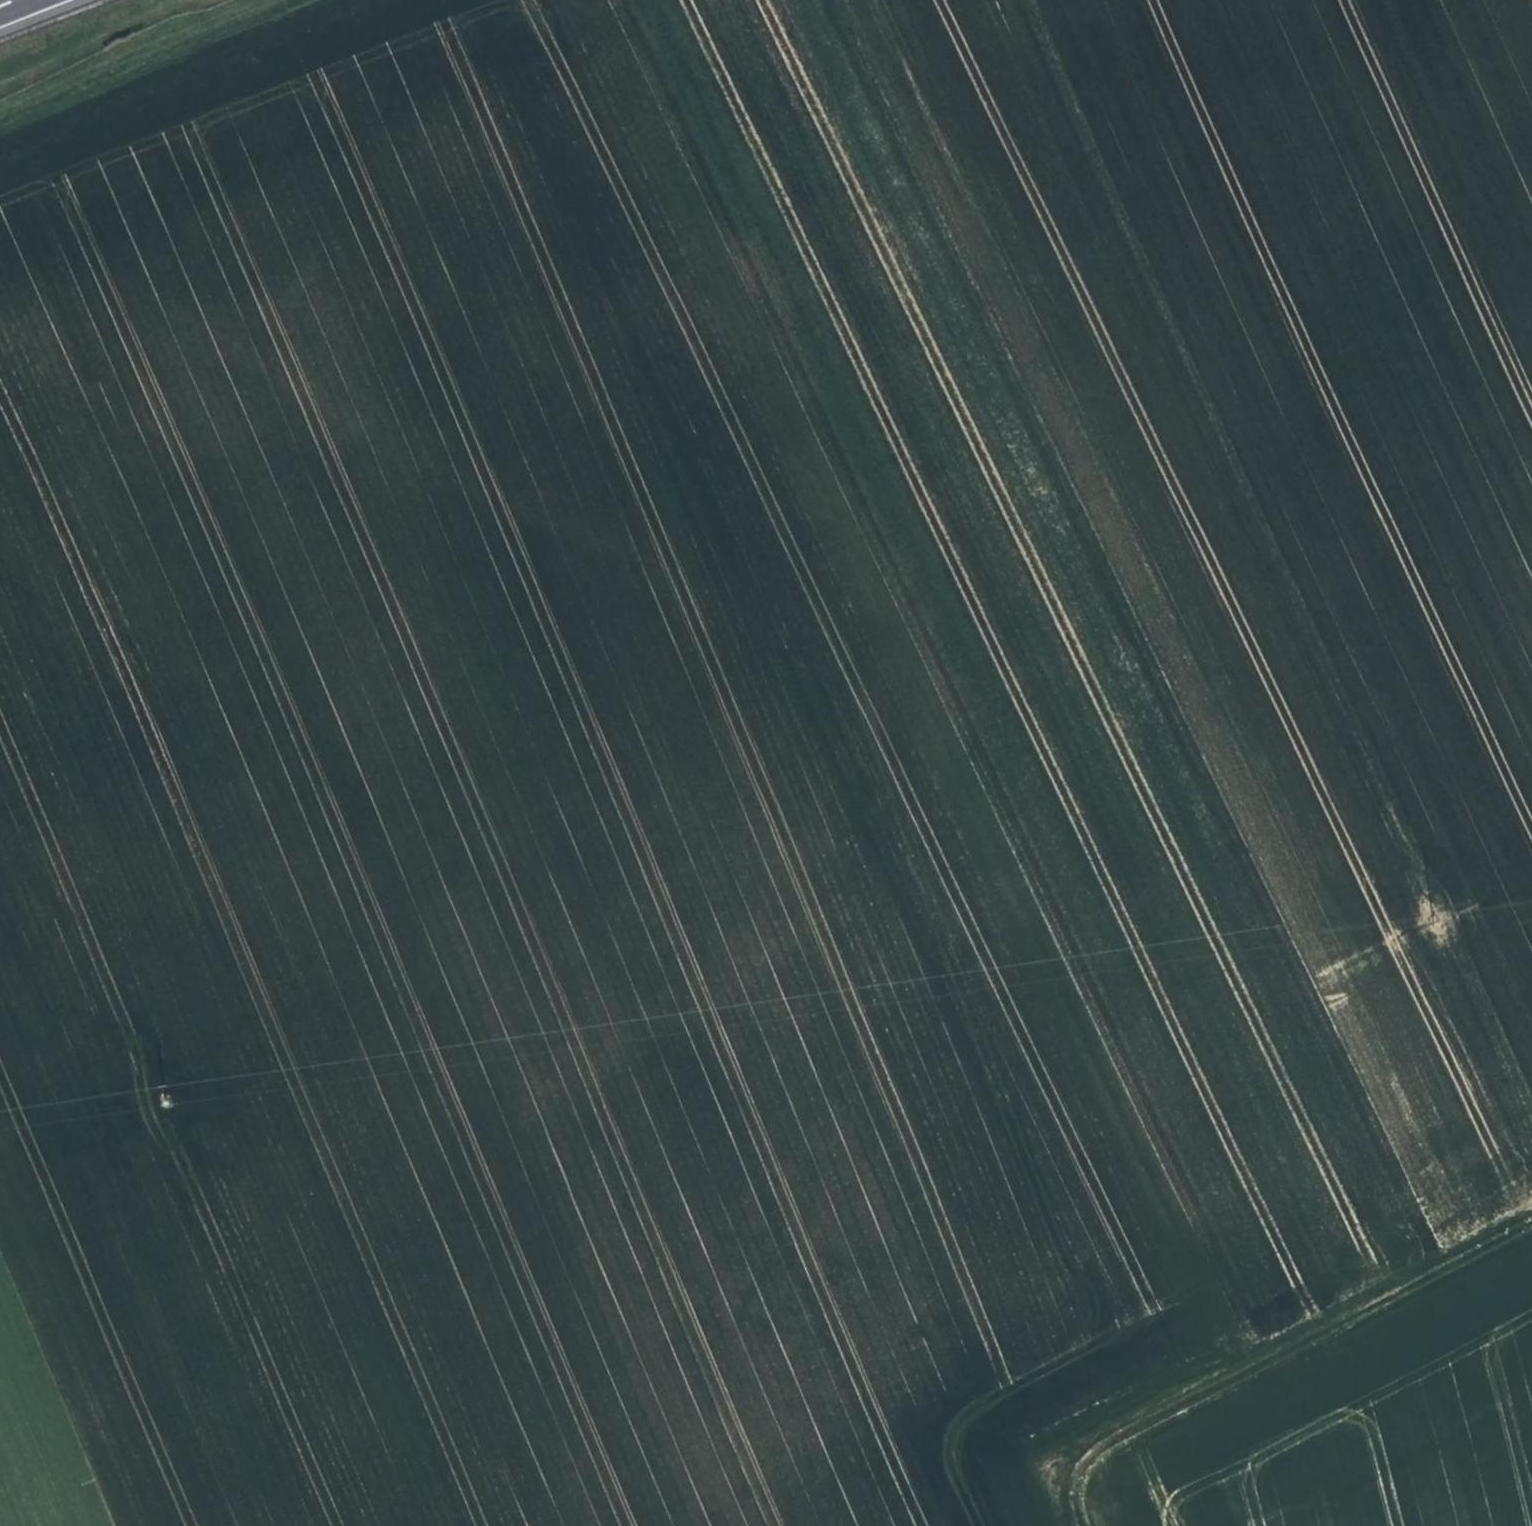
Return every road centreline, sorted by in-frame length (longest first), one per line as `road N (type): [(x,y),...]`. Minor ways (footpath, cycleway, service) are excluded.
road 1 (track): [(1531,1218),(1056,1466),(1086,1525)]
road 2 (track): [(281,0),(0,113)]

